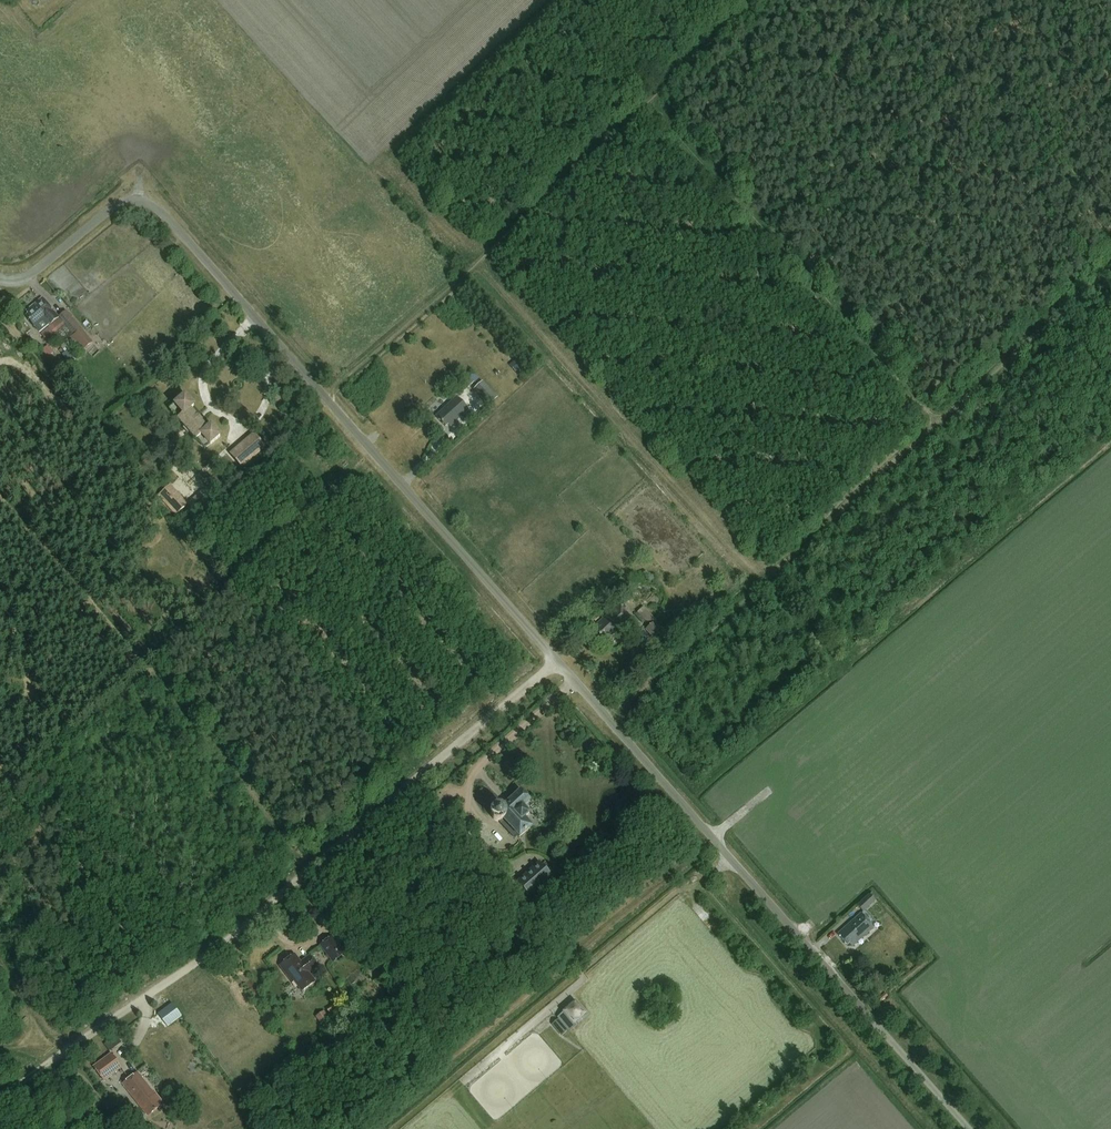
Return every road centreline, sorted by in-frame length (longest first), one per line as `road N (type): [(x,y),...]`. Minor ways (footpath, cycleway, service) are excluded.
road 1 (unclassified): [(970,1128),(162,213),(143,203),(119,205),(29,276),(0,280)]
road 2 (track): [(558,662),(280,900),(68,1050)]
road 3 (track): [(604,713),(659,681),(719,667),(746,599),(937,422)]
road 4 (track): [(324,396),(536,207)]
road 5 (track): [(937,422),(1110,270)]
road 6 (track): [(764,0),(606,143)]
road 7 (track): [(242,576),(376,455)]

